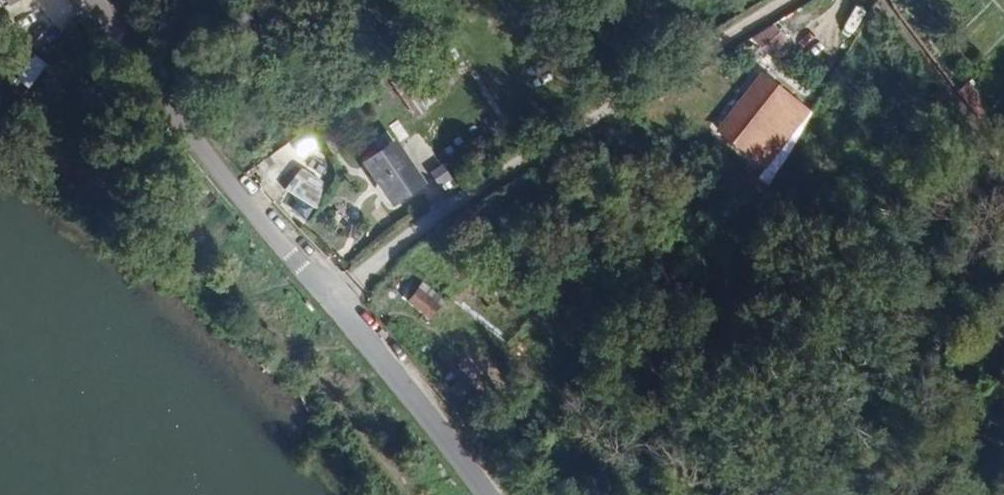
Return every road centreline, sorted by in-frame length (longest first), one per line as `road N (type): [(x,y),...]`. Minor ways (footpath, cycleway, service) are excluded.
road 1 (unclassified): [(329,294),(494,174),(797,0)]
road 2 (residential): [(329,294),(201,152),(100,0)]
road 3 (residential): [(483,494),(329,294)]

